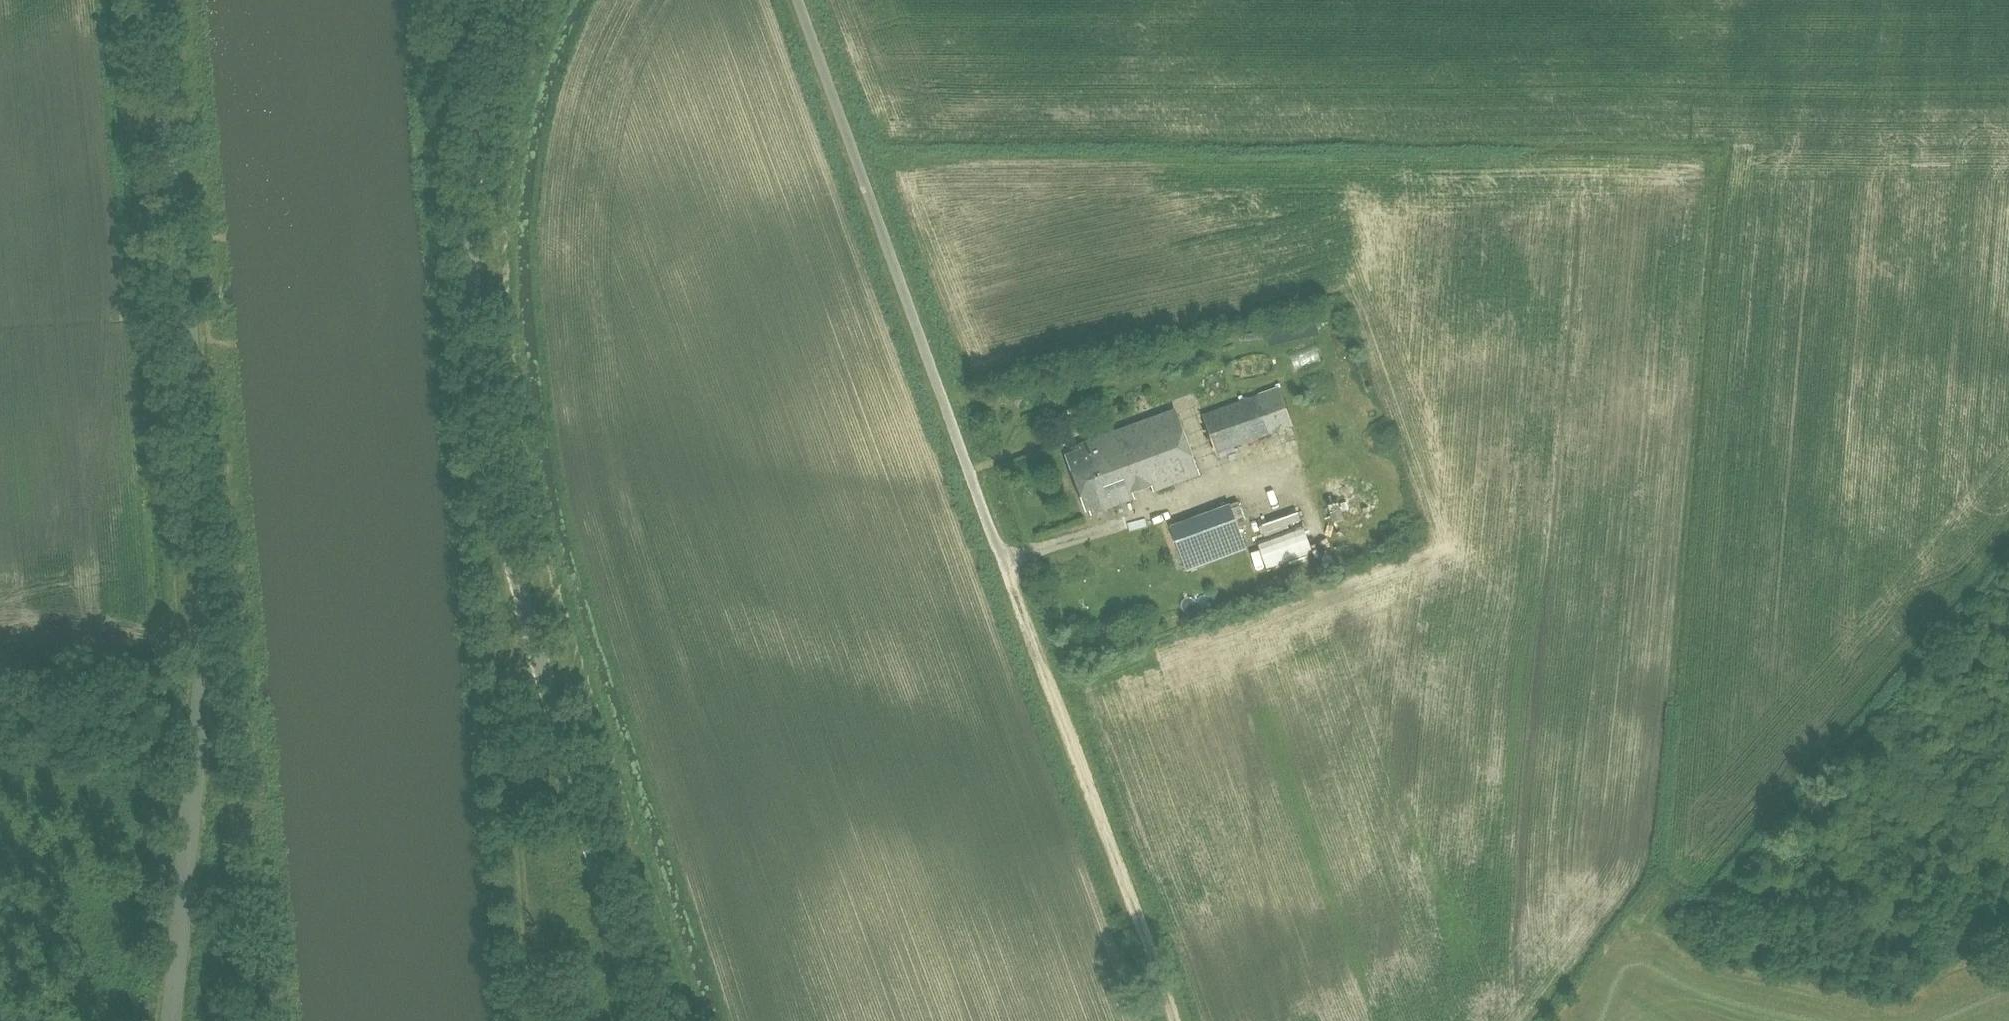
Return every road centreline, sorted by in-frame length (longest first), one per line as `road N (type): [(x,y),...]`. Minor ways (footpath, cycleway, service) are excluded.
road 1 (unclassified): [(640,1020),(508,549),(487,438),(471,237),(474,158),(486,95),(522,0)]
road 2 (unclassified): [(171,1020),(201,635),(199,488),(151,0)]
road 3 (unclassified): [(1026,629),(796,0)]
road 4 (track): [(1173,1020),(1026,629)]

